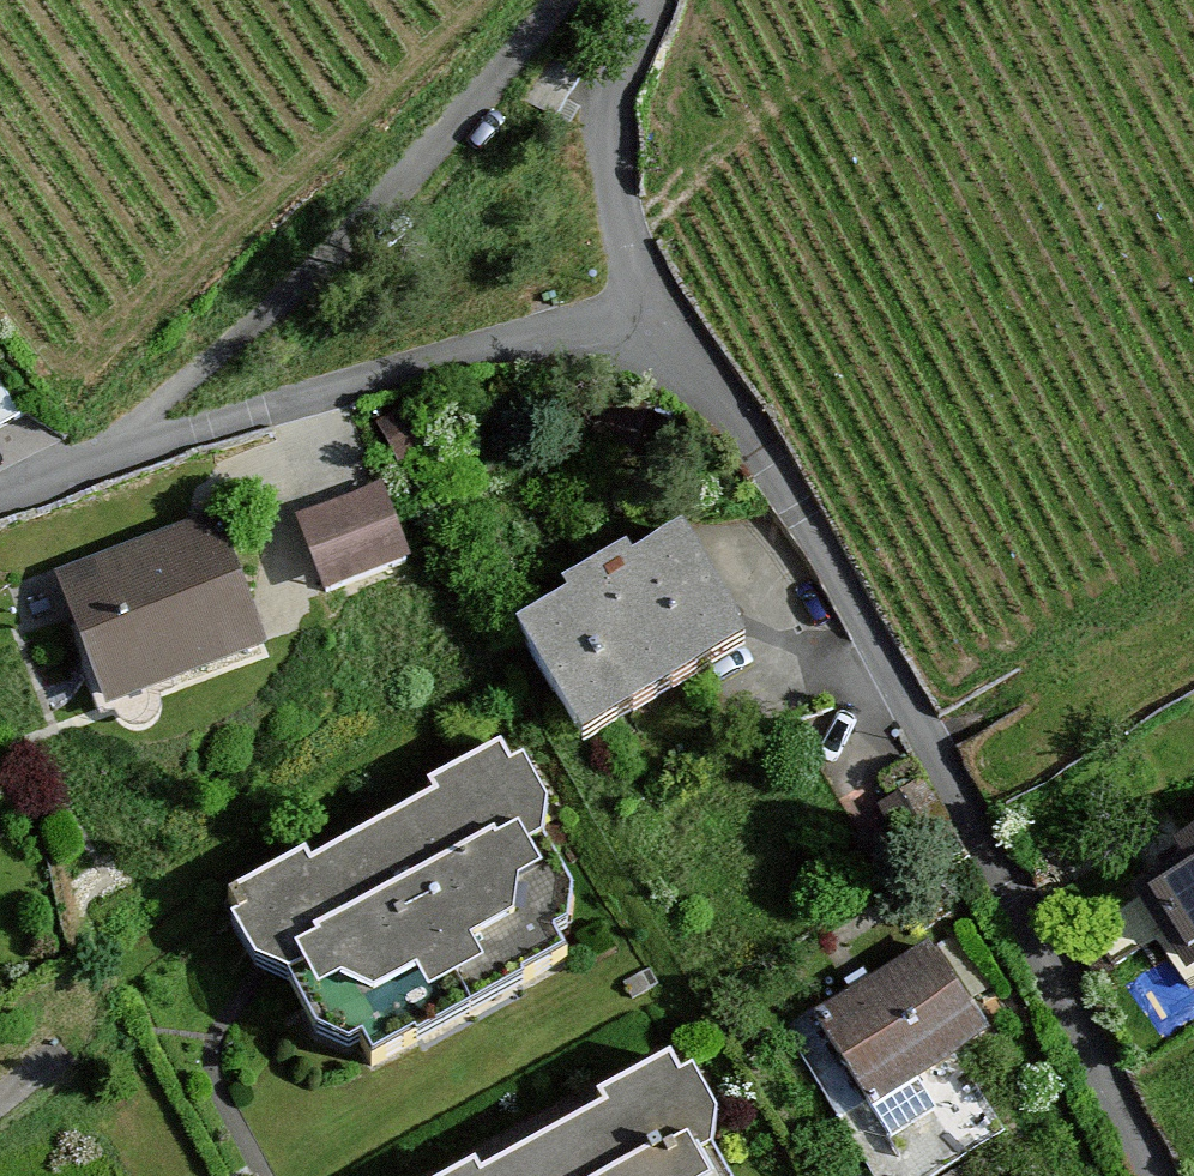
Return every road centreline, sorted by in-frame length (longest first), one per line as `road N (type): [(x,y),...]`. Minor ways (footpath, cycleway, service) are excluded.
road 1 (residential): [(1161,1175),(849,588),(760,447),(672,341)]
road 2 (residential): [(112,467),(310,284),(459,132),(573,0)]
road 3 (residential): [(672,341),(615,337),(493,351),(112,467)]
road 4 (residential): [(672,341),(641,270),(626,184),(624,114),(658,0)]
road 5 (residential): [(112,467),(0,512)]

